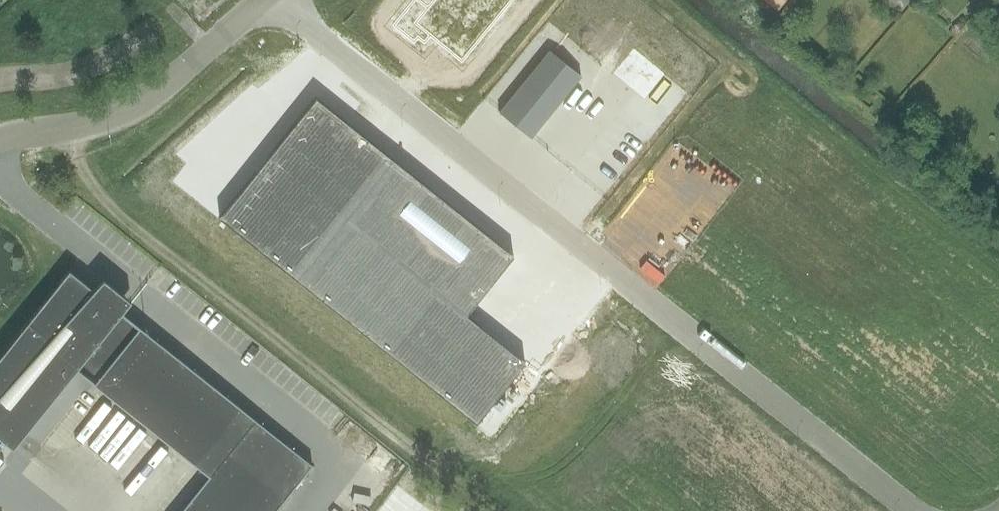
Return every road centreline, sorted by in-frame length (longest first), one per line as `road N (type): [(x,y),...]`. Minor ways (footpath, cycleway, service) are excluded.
road 1 (unclassified): [(270,3),(909,510)]
road 2 (tertiary): [(0,141),(73,132),(140,107),(270,3)]

